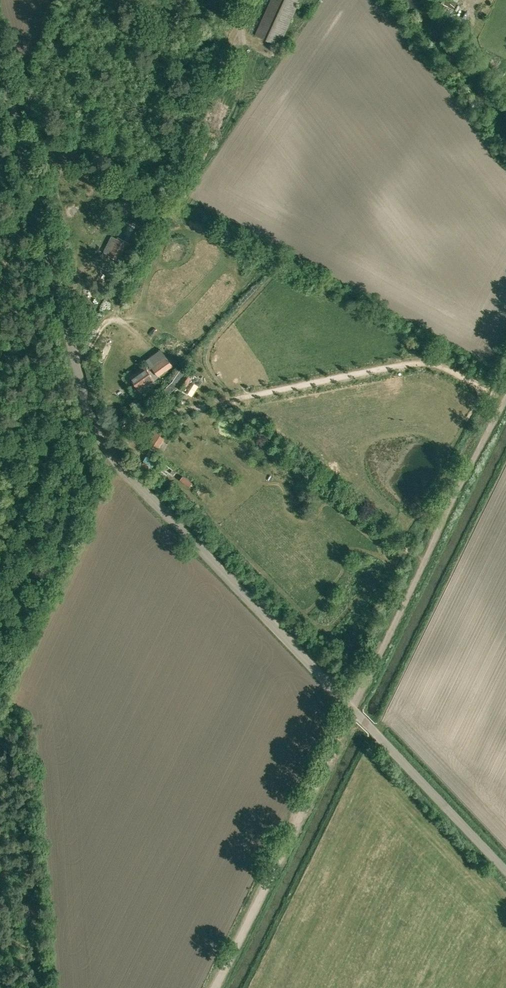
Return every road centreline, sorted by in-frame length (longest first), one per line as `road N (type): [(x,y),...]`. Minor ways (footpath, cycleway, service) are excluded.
road 1 (unclassified): [(505,871),(110,454),(88,411),(0,62)]
road 2 (track): [(505,398),(212,987)]

